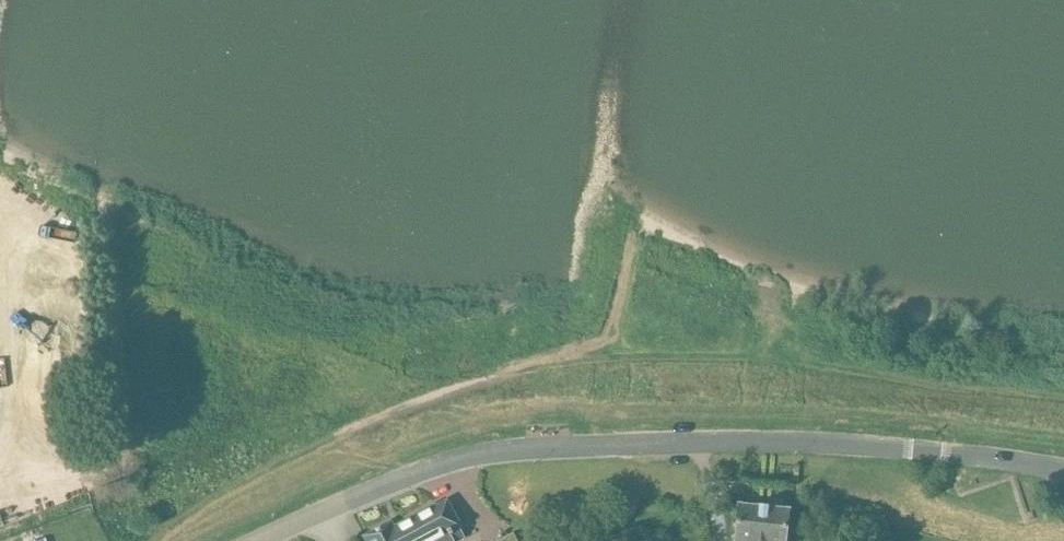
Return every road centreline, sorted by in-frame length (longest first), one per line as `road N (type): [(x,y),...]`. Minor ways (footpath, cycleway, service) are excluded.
road 1 (track): [(1063,392),(864,360),(676,351),(563,357),(440,388),(325,439),(223,498),(172,540)]
road 2 (tertiary): [(1063,471),(828,444),(556,448),(449,462),(324,511)]

